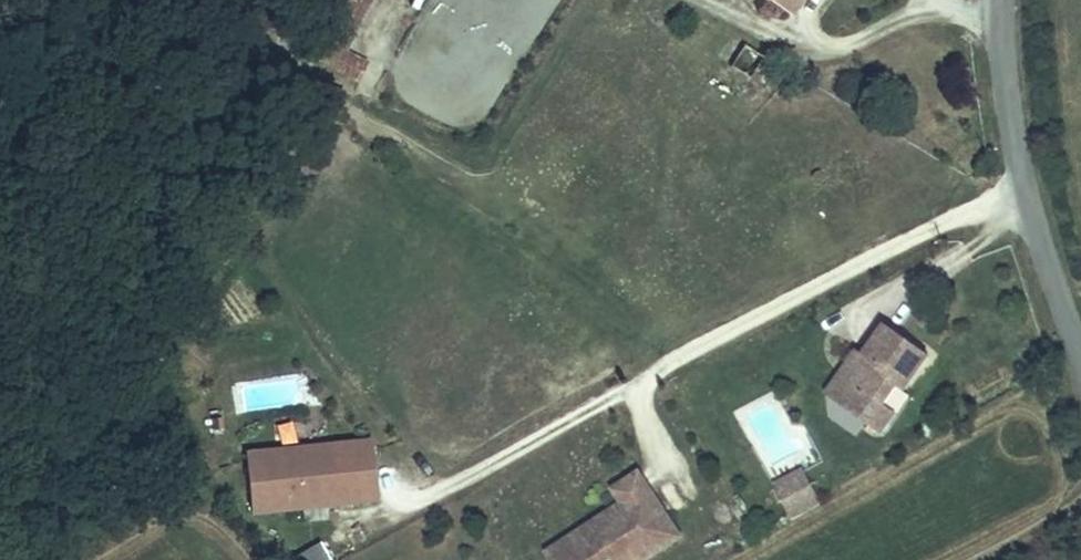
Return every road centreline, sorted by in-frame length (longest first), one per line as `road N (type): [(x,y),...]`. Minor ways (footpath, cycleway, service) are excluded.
road 1 (residential): [(1080,327),(1002,0)]

